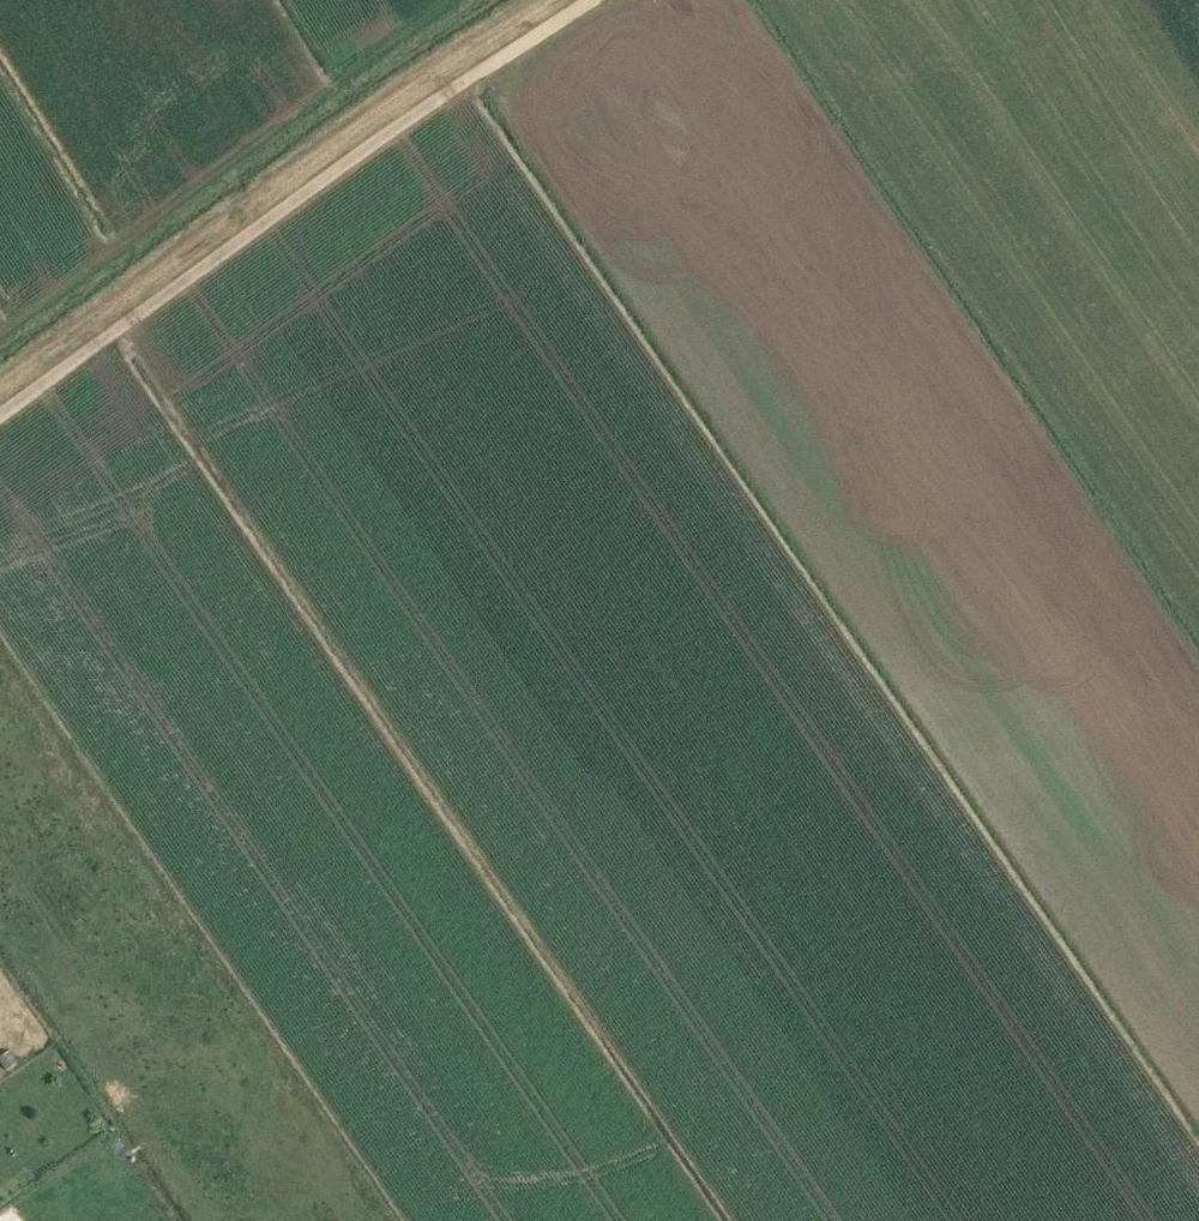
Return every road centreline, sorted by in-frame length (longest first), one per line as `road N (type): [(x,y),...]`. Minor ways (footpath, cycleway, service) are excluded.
road 1 (track): [(0,416),(592,0)]

